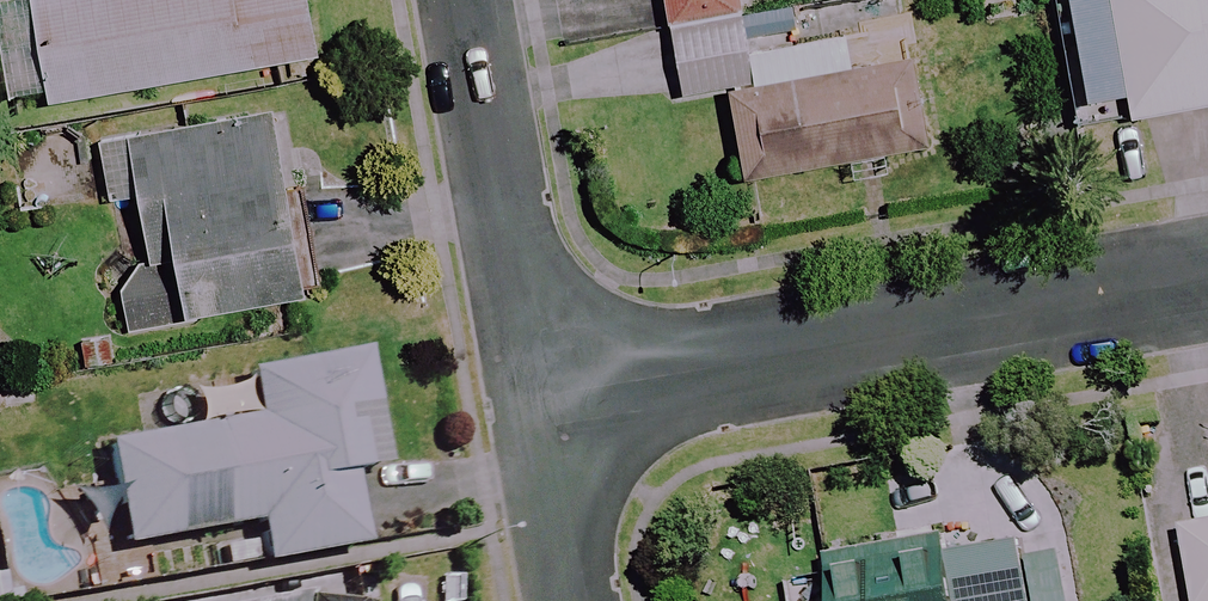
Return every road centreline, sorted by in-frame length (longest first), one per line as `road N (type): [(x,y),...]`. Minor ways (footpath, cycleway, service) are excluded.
road 1 (residential): [(1207,279),(539,397)]
road 2 (residential): [(465,0),(539,397)]
road 3 (residential): [(539,397),(577,600)]

